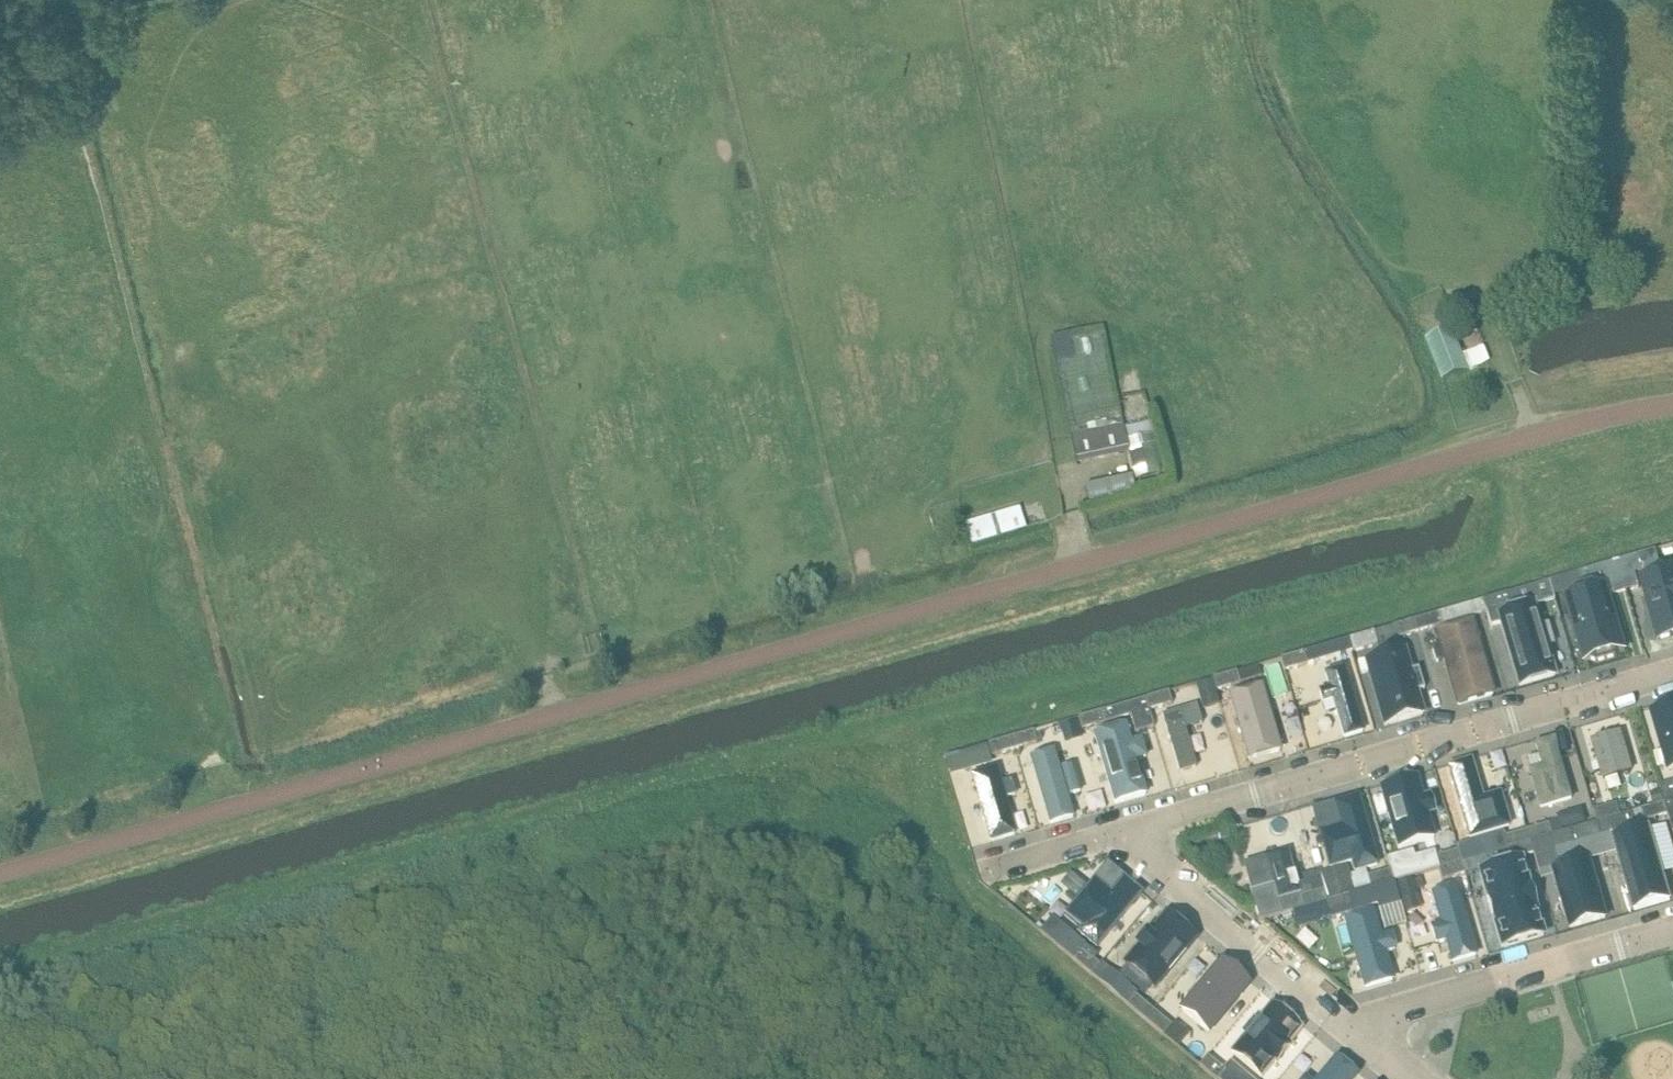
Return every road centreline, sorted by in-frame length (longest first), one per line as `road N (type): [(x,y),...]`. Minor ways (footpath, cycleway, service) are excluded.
road 1 (unclassified): [(0,874),(1209,522),(1620,412),(1672,405)]
road 2 (residential): [(1672,669),(1127,831)]
road 3 (residential): [(1672,928),(1354,1020)]
road 4 (residential): [(1354,1020),(1127,831)]
road 5 (residential): [(1127,831),(996,866)]

